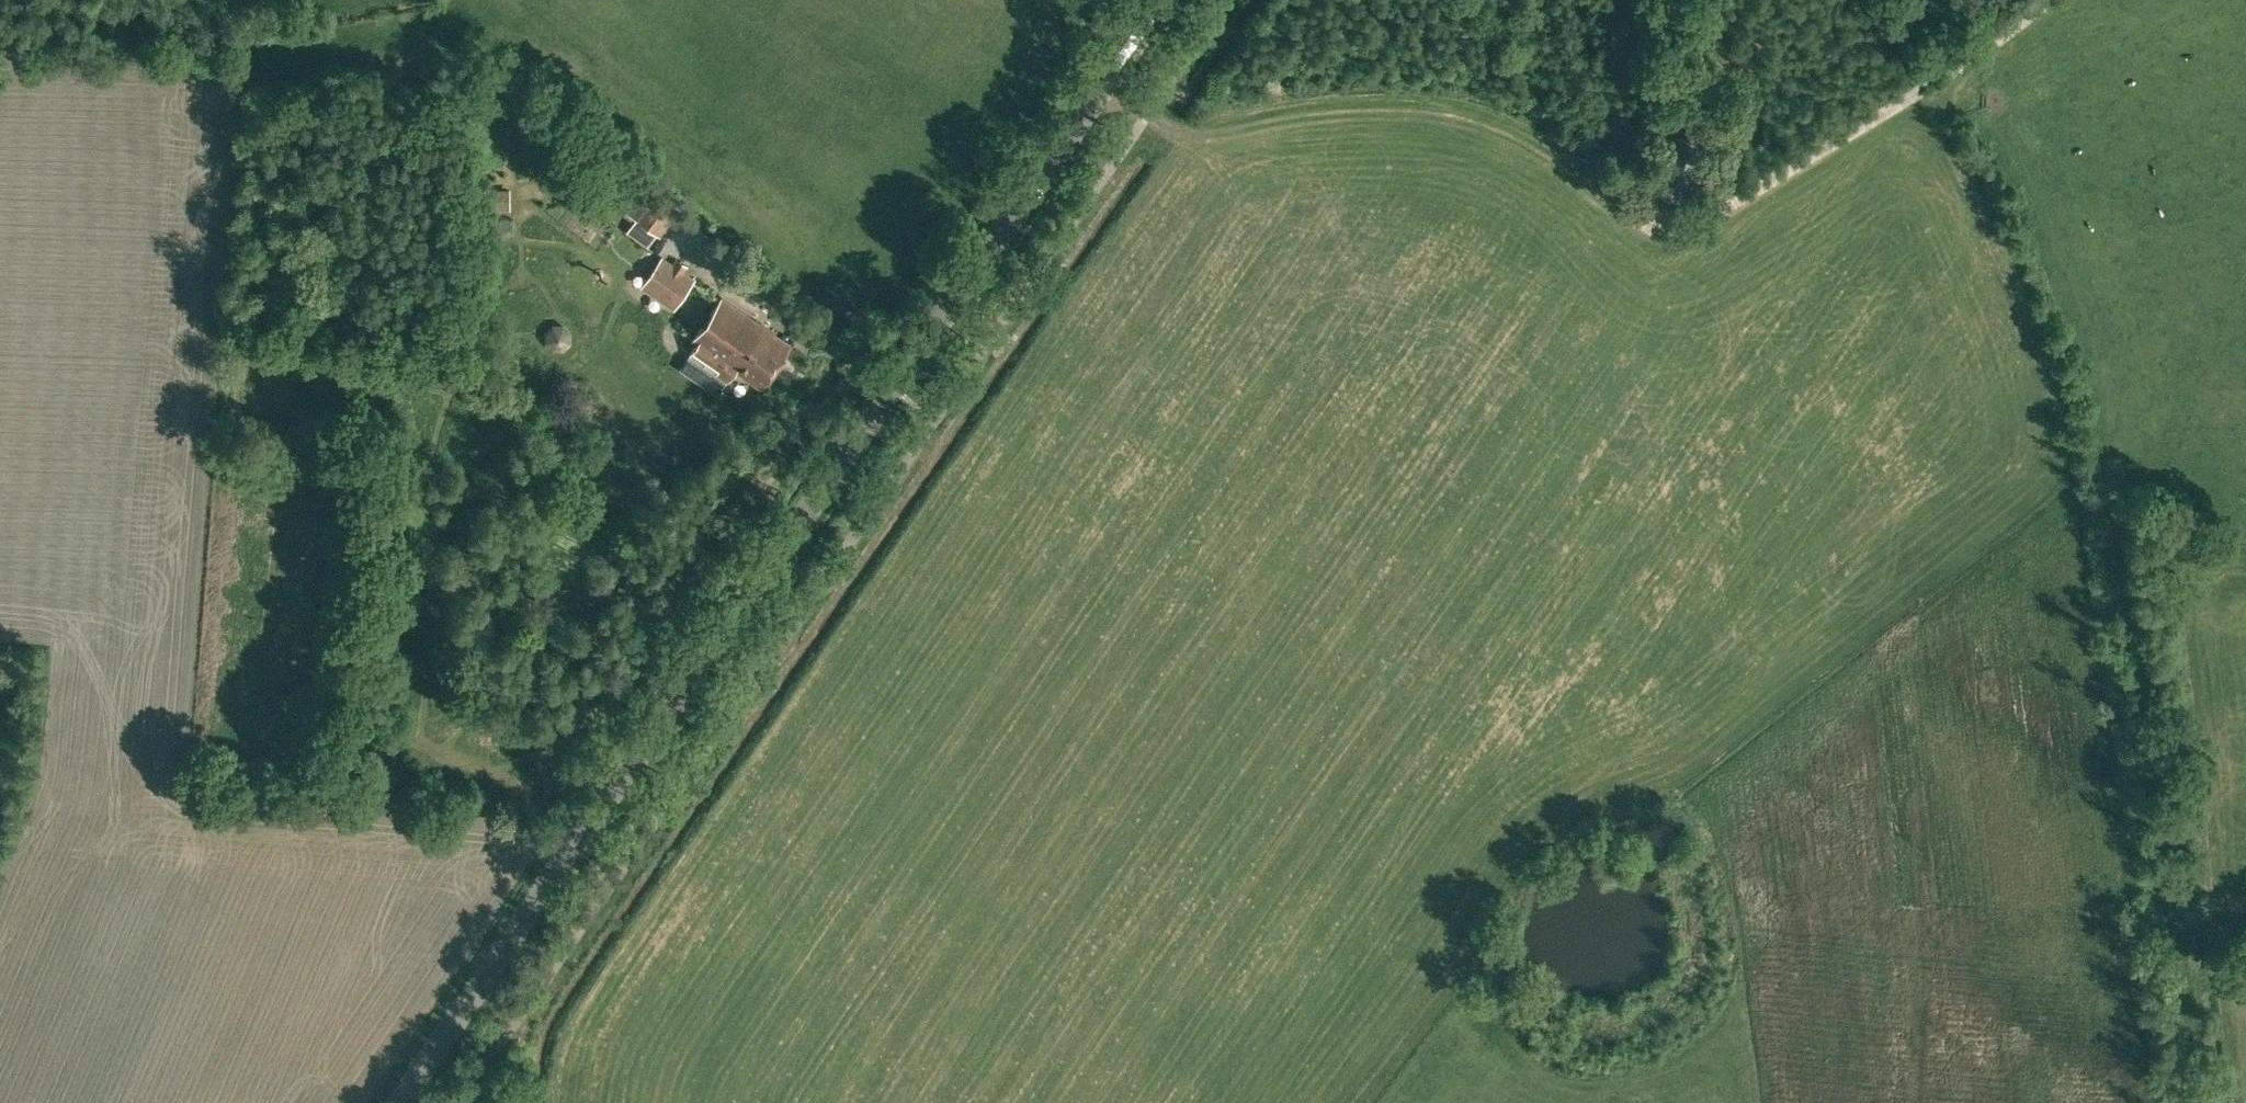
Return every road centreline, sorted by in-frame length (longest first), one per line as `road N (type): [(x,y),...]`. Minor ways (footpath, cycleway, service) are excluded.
road 1 (tertiary): [(400,1102),(1158,0)]
road 2 (track): [(1948,0),(2101,317),(2214,1102)]
road 3 (track): [(1632,212),(1672,240),(1976,58),(2050,0)]

